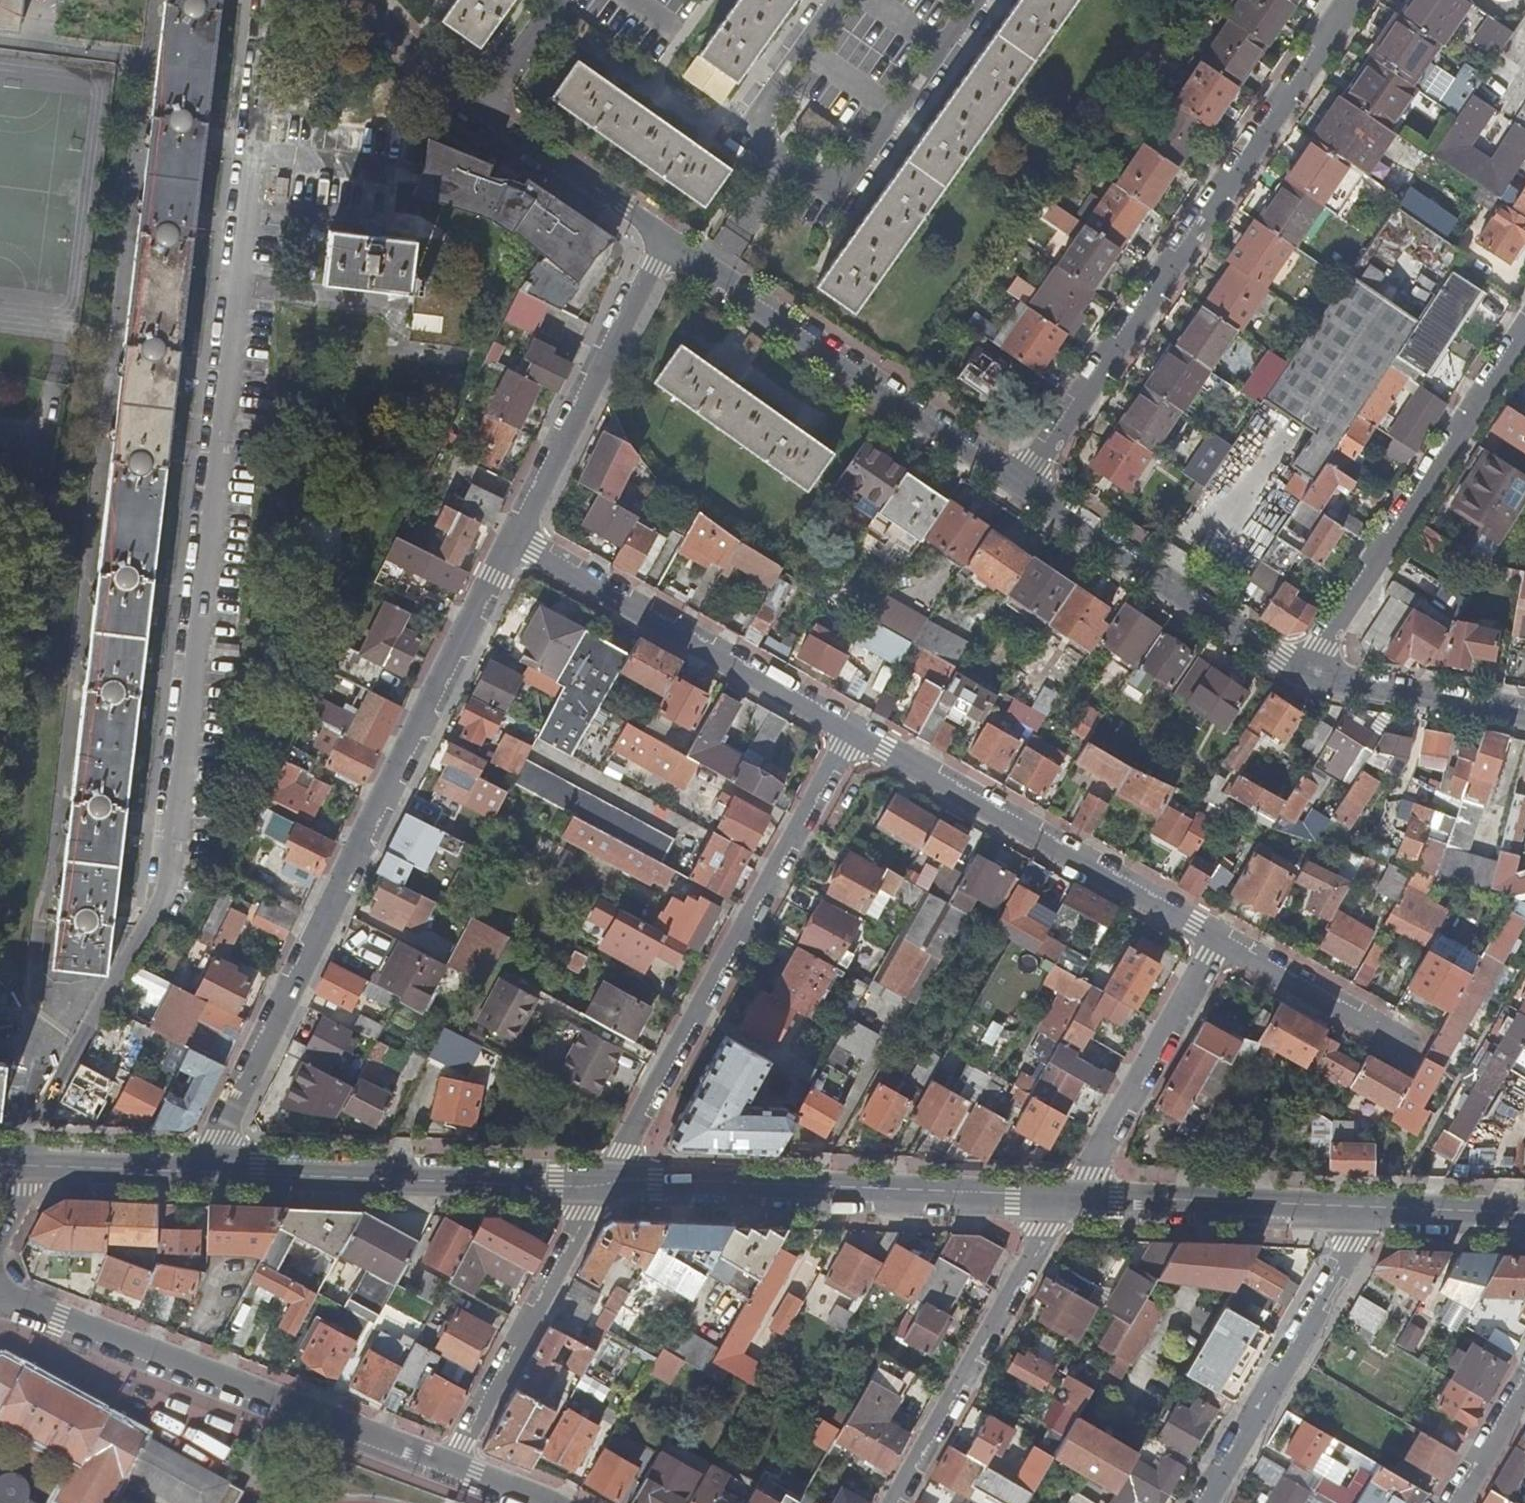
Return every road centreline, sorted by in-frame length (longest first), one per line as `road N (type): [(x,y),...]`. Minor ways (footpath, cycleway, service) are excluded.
road 1 (residential): [(16,1164),(167,882),(276,0)]
road 2 (residential): [(203,1169),(513,537)]
road 3 (residential): [(1018,480),(1354,0)]
road 4 (residential): [(605,1185),(854,734)]
road 5 (residential): [(0,1294),(452,1466)]
road 6 (residential): [(1069,1200),(605,1185)]
road 7 (residential): [(854,734),(1219,937)]
road 8 (residential): [(1524,333),(1303,678)]
road 9 (residential): [(605,1185),(203,1169)]
road 10 (residential): [(513,537),(854,734)]
road 11 (residential): [(712,267),(1018,480)]
road 12 (residential): [(897,1502),(1069,1200)]
road 13 (residential): [(1018,480),(1234,638),(1303,678)]
road 14 (residential): [(513,537),(666,235)]
road 15 (residential): [(1366,1213),(1202,1502)]
road 16 (residential): [(605,1185),(452,1466)]
road 17 (residential): [(1069,1200),(1219,937)]
road 18 (residential): [(1366,1213),(1069,1200)]
road 19 (residential): [(974,0),(846,177),(779,174)]
road 20 (residential): [(1303,678),(1524,719)]
road 21 (residential): [(666,235),(481,109)]
road 22 (residential): [(1219,937),(1412,1045)]
road 23 (residential): [(779,174),(757,132),(765,100),(837,0)]
road 24 (residential): [(203,1169),(16,1164)]
road 25 (residential): [(1524,1219),(1366,1213)]
road 26 (residential): [(1454,1502),(1524,1381)]
road 27 (residential): [(556,0),(481,109)]

